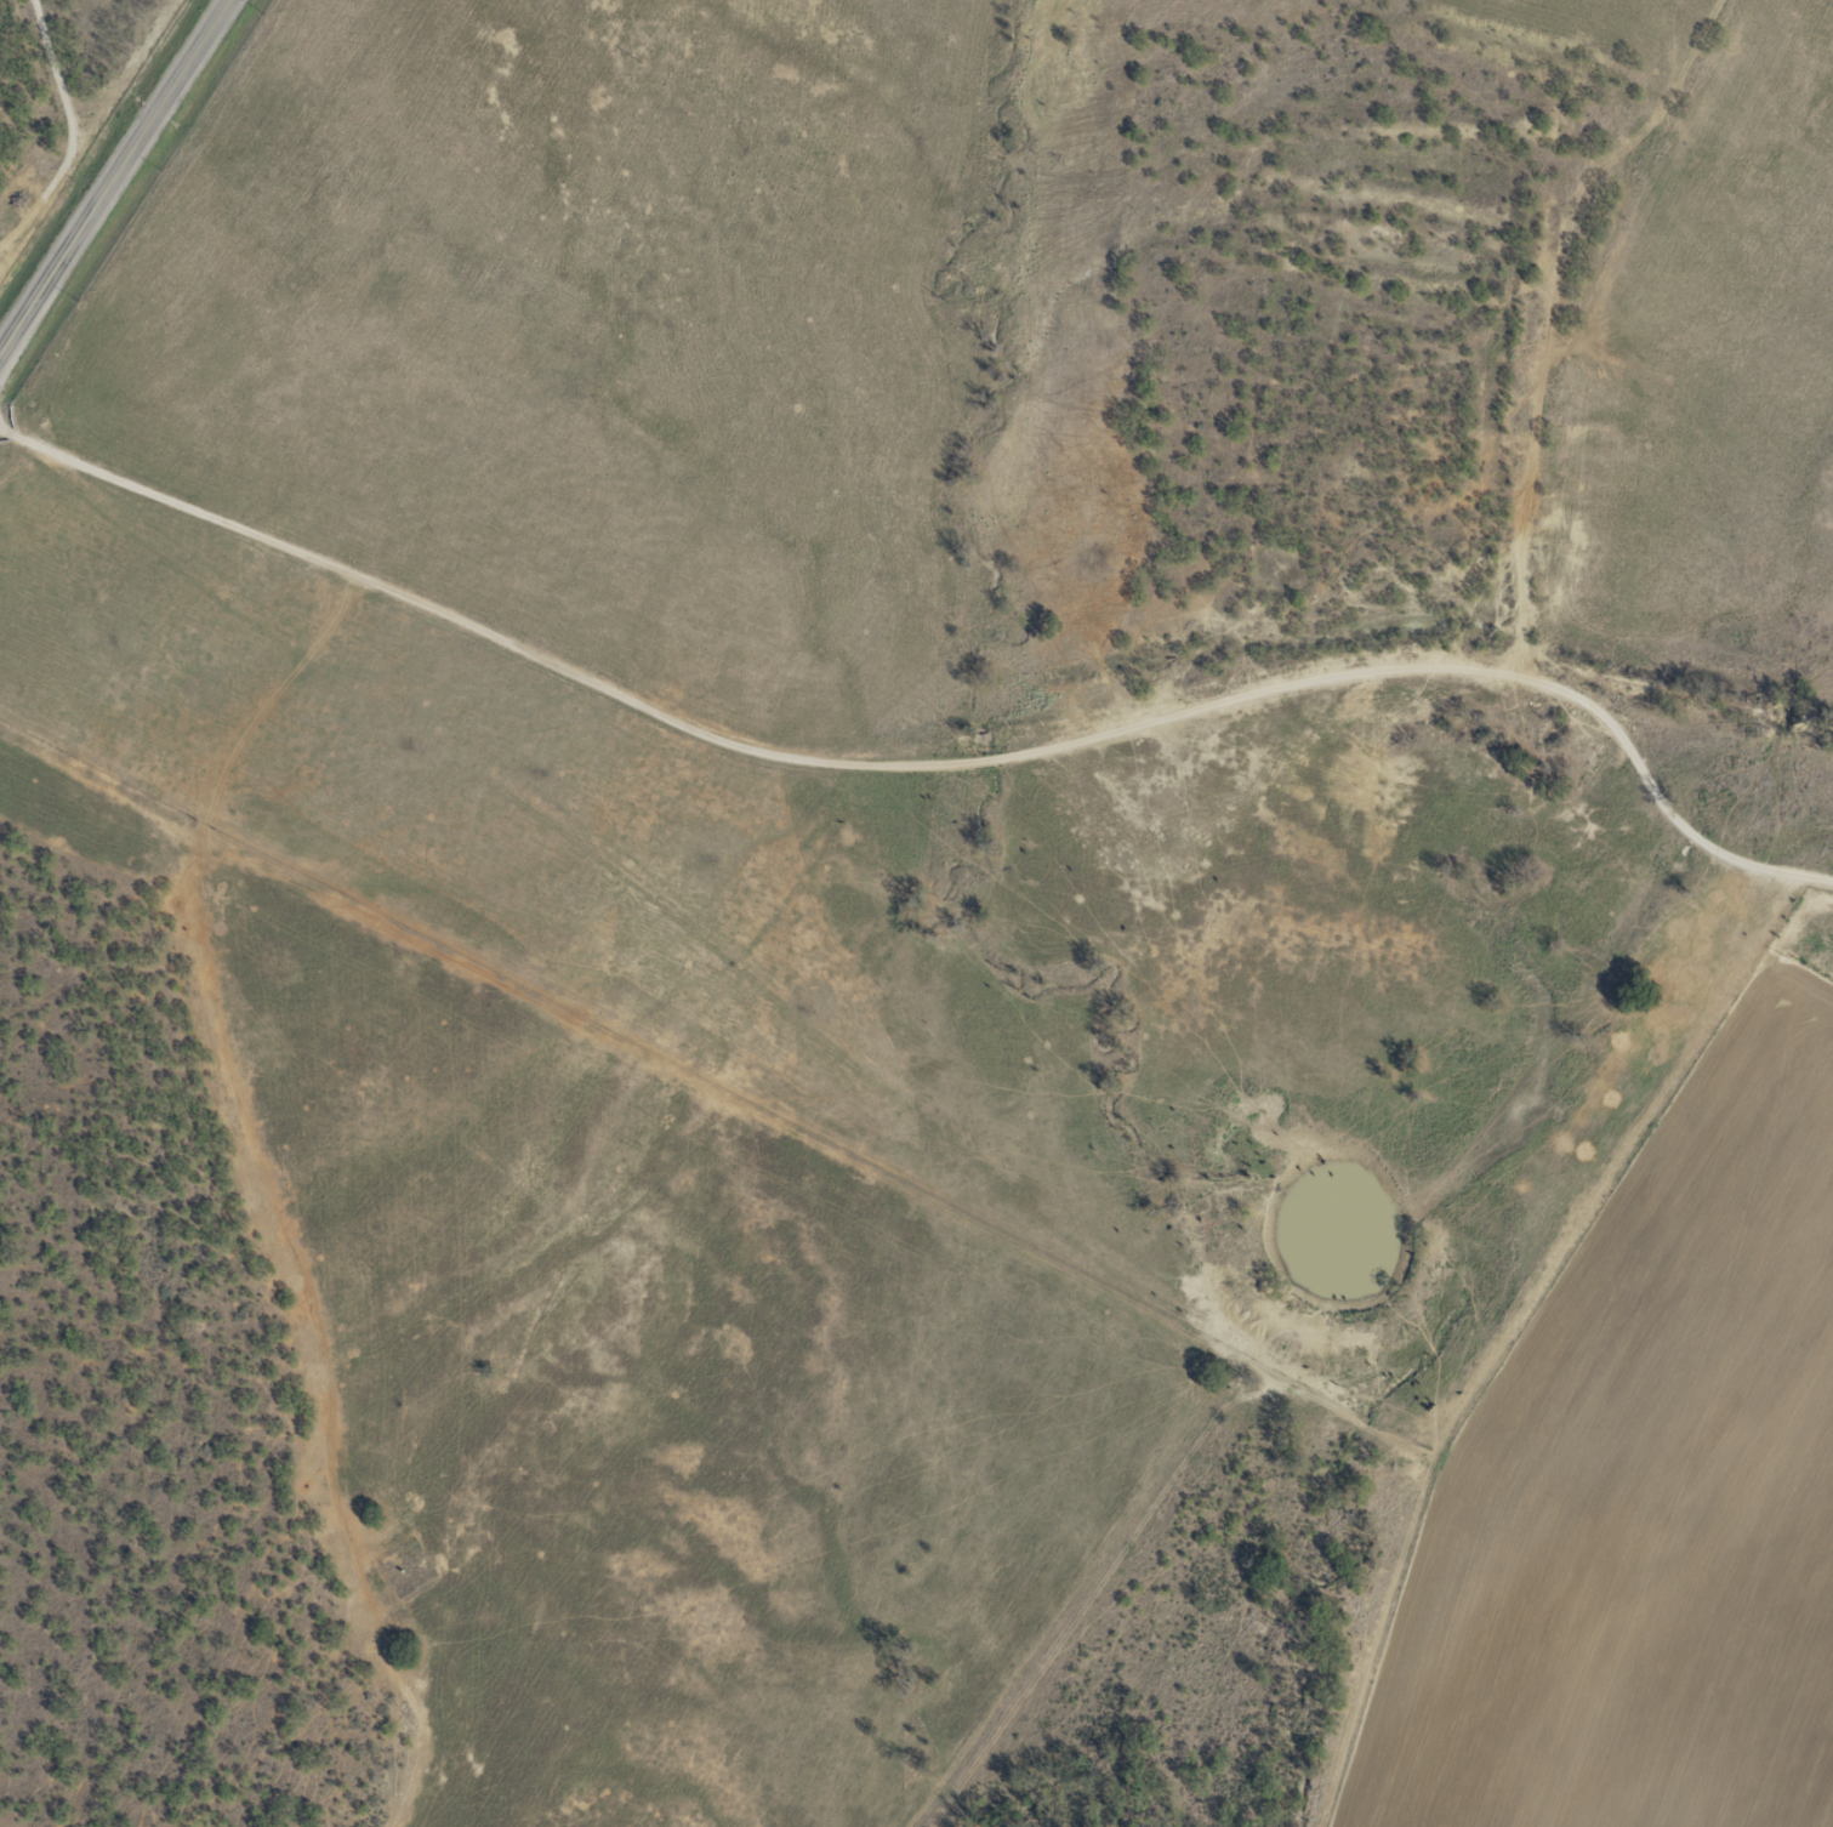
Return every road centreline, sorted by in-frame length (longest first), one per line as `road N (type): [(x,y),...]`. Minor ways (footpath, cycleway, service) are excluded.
road 1 (primary): [(0,356),(230,0)]

